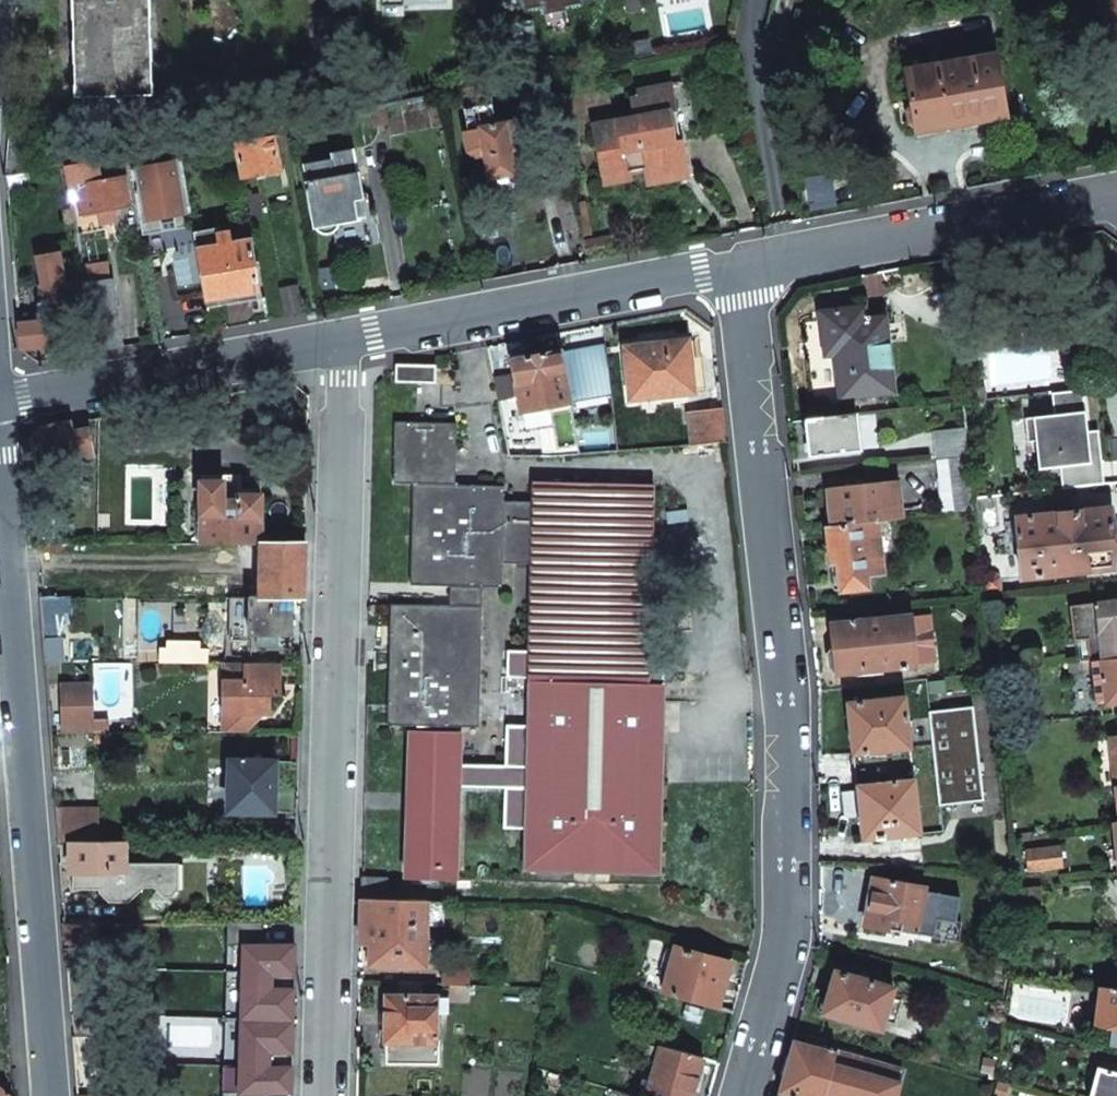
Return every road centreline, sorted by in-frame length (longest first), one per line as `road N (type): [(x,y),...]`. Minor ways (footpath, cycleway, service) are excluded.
road 1 (residential): [(742,1095),(786,942),(786,684),(740,267)]
road 2 (residential): [(323,1095),(342,343)]
road 3 (residential): [(49,1095),(0,491)]
road 4 (residential): [(740,267),(342,343)]
road 5 (residential): [(1116,195),(740,267)]
road 6 (residential): [(342,343),(0,399)]

